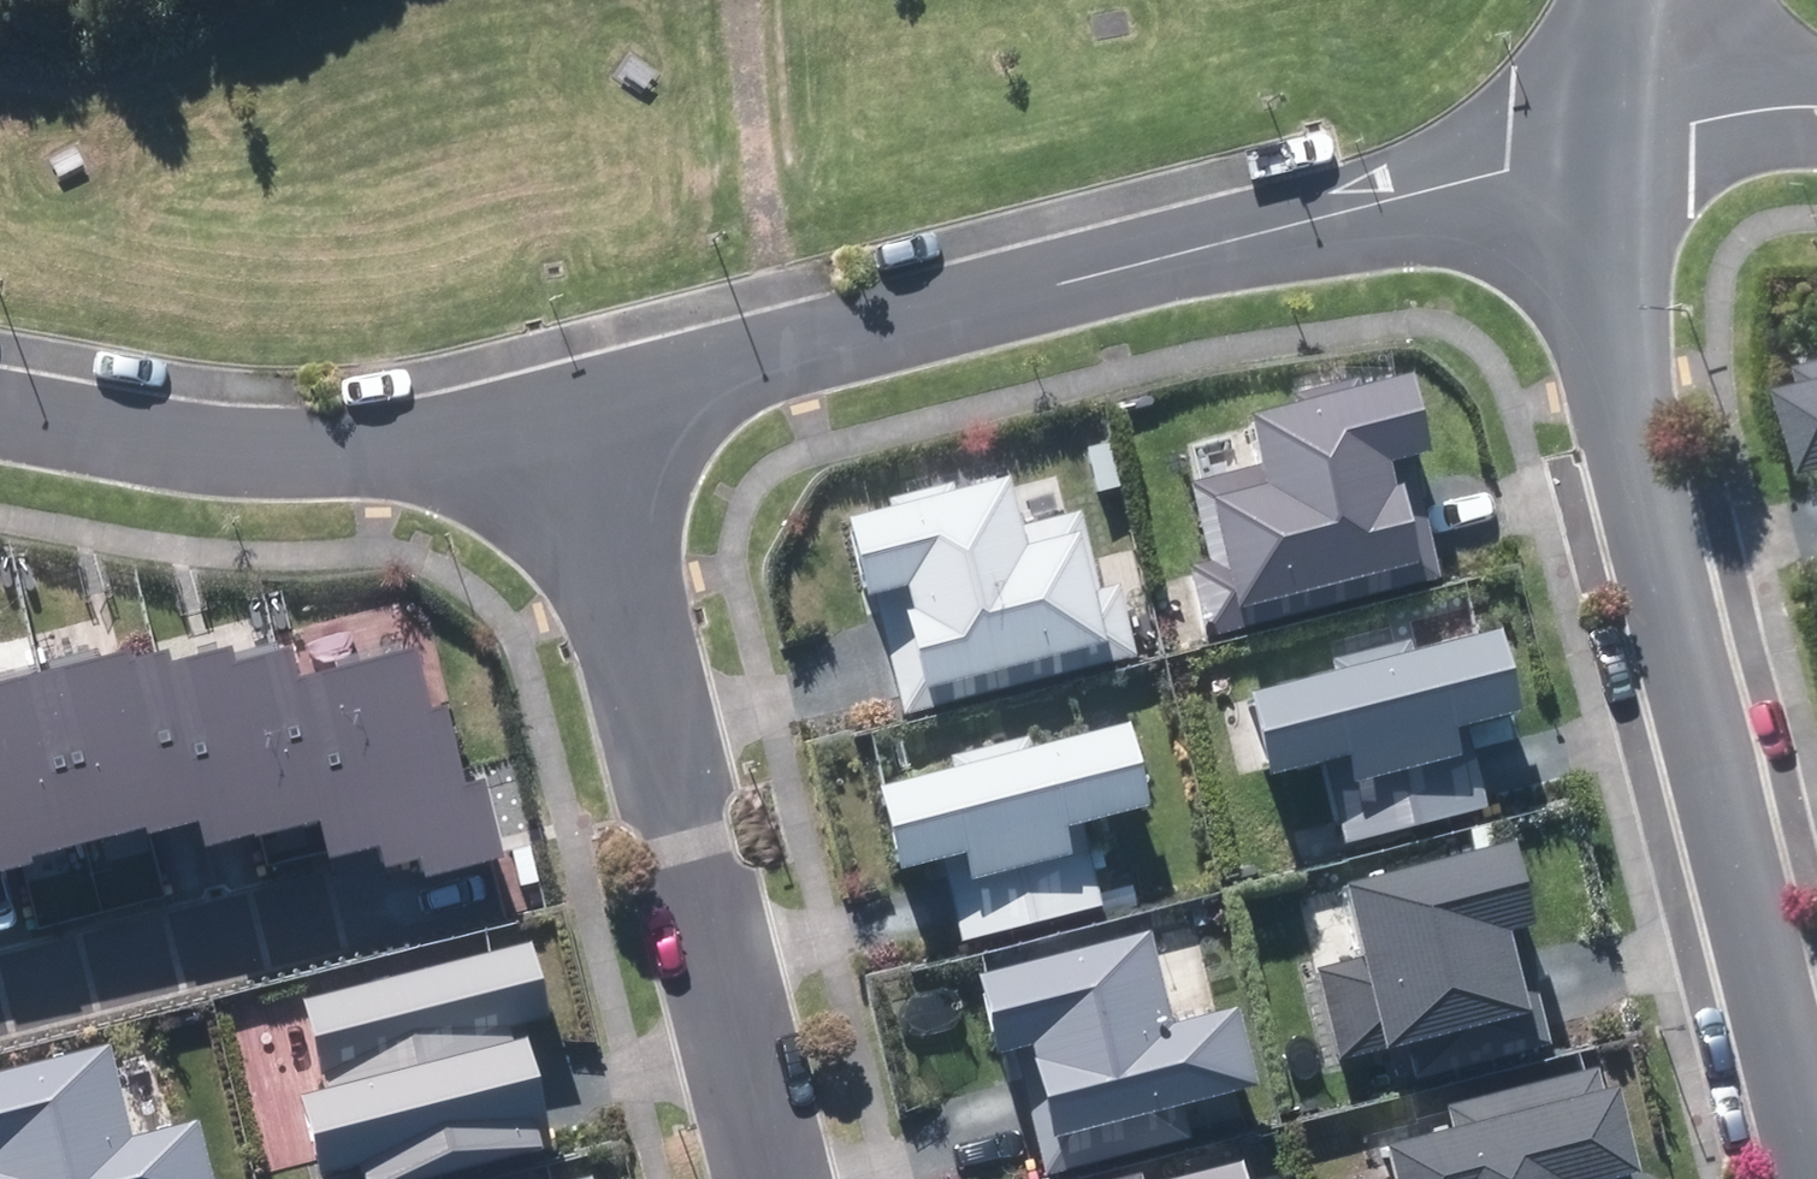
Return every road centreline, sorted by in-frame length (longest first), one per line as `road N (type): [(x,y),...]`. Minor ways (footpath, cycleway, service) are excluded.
road 1 (residential): [(1612,138),(792,353),(577,420)]
road 2 (residential): [(1816,1115),(1607,255),(1612,138)]
road 3 (residential): [(770,1178),(577,420)]
road 4 (residential): [(577,420),(412,447),(294,451),(167,441),(0,413)]
road 5 (residential): [(488,891),(0,1007)]
road 6 (track): [(792,353),(747,85),(747,0)]
road 7 (residential): [(1816,107),(1612,138)]
road 8 (residential): [(1612,138),(1631,0)]

